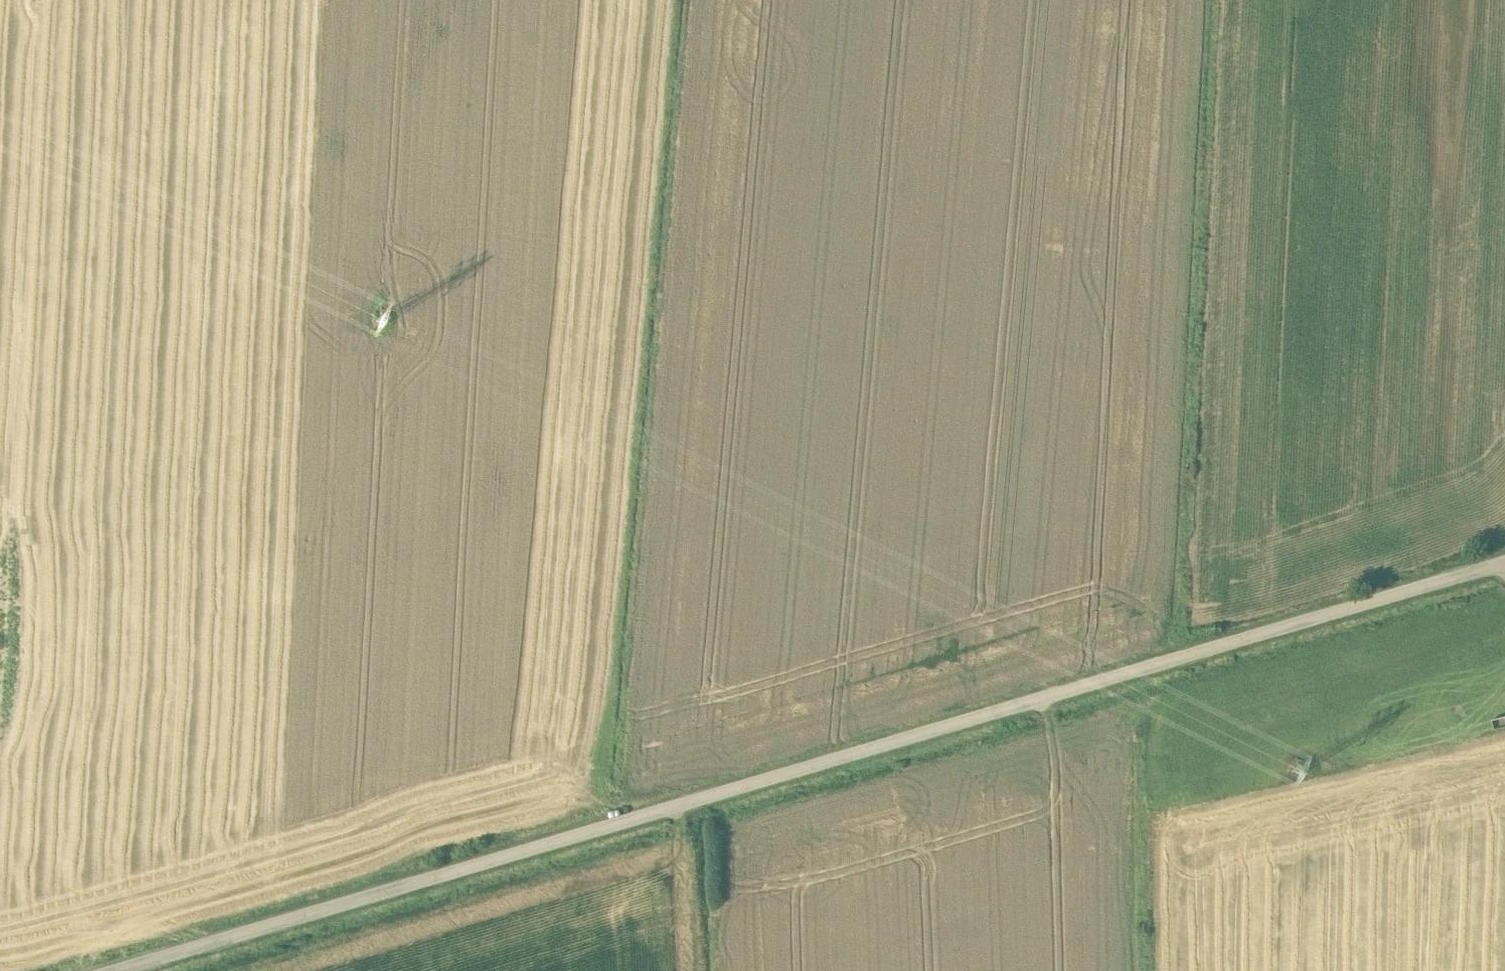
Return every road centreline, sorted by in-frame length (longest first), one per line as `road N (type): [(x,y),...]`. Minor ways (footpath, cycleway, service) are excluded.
road 1 (unclassified): [(93,970),(1504,557)]

